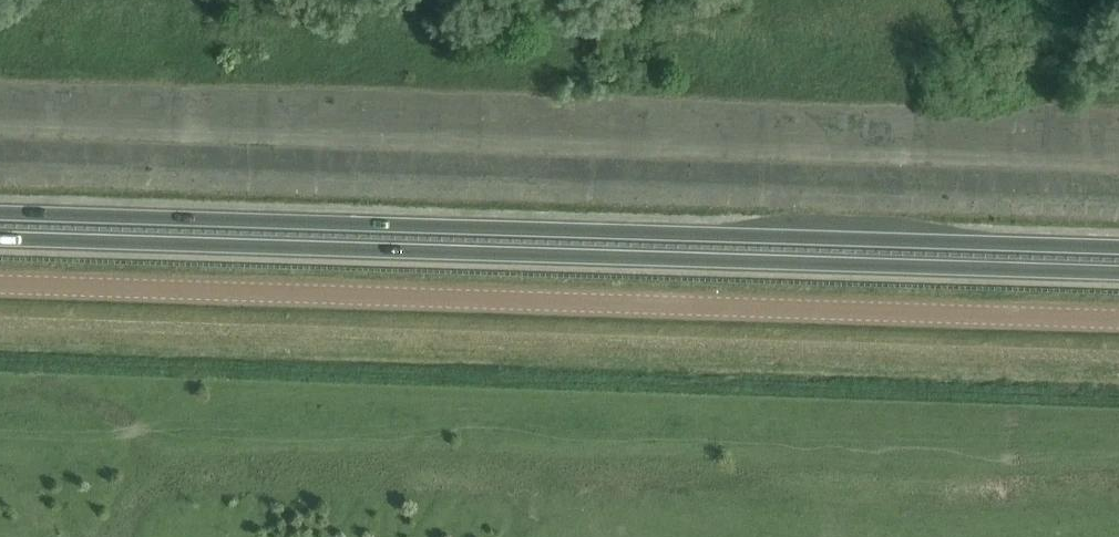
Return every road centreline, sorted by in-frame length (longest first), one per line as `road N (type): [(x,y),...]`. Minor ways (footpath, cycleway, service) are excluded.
road 1 (trunk): [(1118,249),(0,214)]
road 2 (tertiary): [(1118,319),(0,285)]
road 3 (trunk): [(0,239),(1118,273)]

